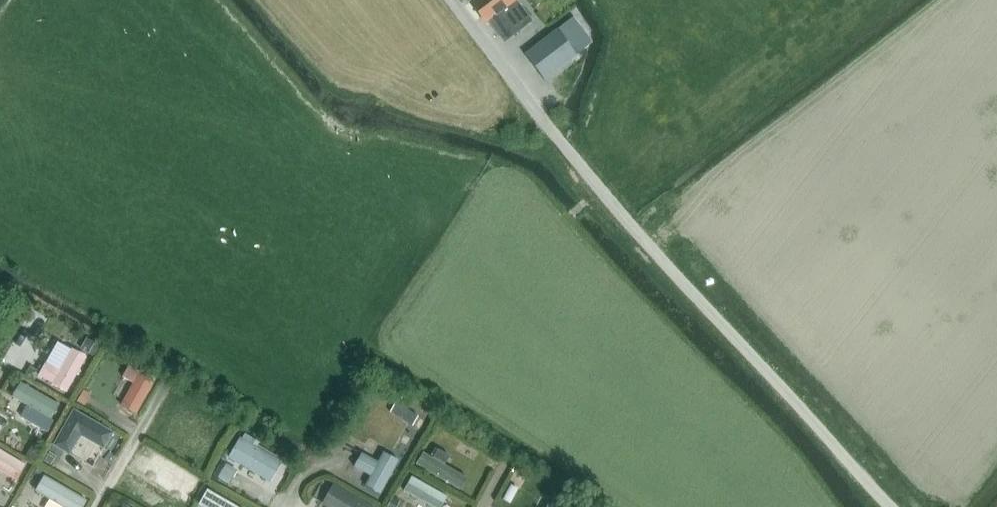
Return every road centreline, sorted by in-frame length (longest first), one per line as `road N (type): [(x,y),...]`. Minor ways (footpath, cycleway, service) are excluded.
road 1 (unclassified): [(893,506),(639,232),(454,0)]

